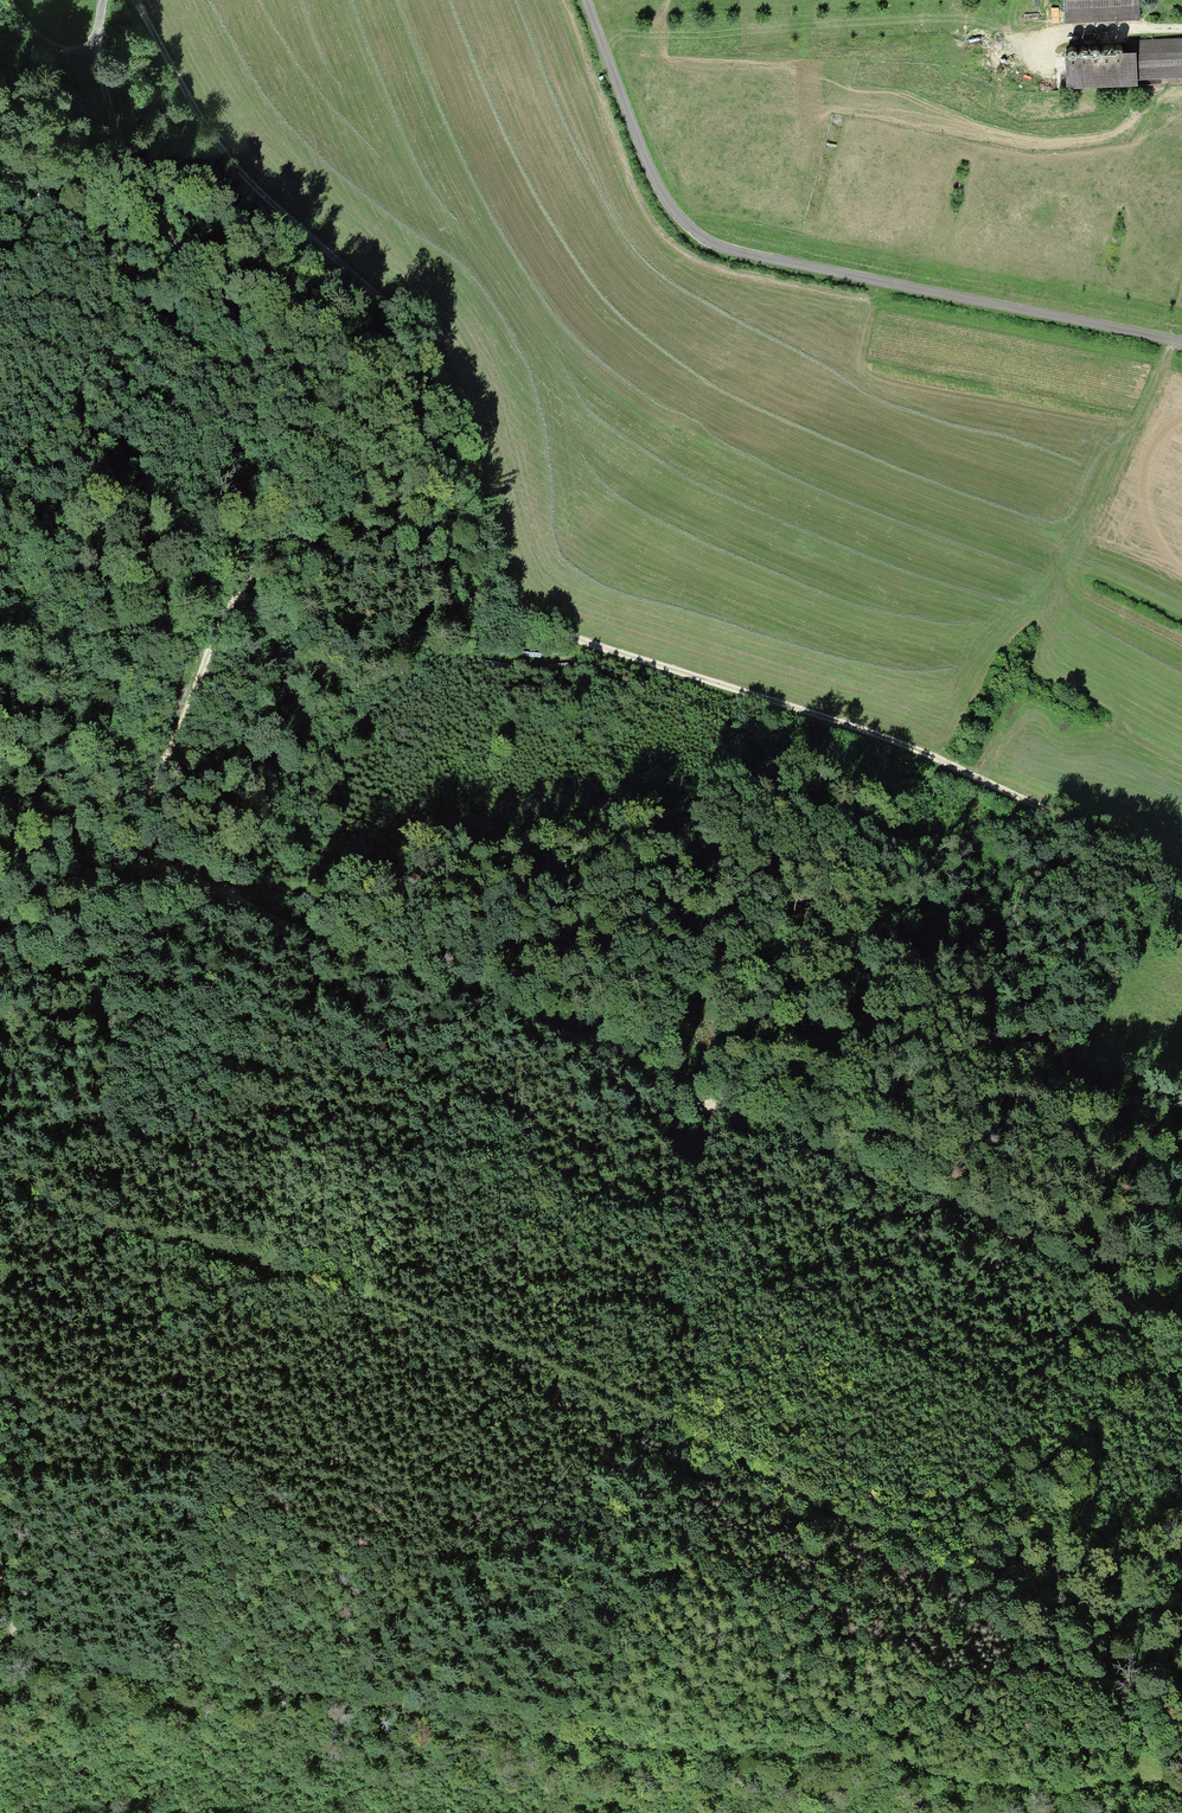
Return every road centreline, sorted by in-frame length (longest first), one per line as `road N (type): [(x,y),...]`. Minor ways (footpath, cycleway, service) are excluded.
road 1 (track): [(1181,1336),(1110,1293),(648,1073),(355,961),(229,896),(155,872),(136,852),(138,809),(212,639),(270,535),(275,502),(243,368)]
road 2 (track): [(134,0),(229,166),(419,347),(455,426),(496,568),(526,615),(557,633),(880,737),(1181,876)]
road 3 (track): [(1115,1777),(1129,1751),(1124,1725),(1063,1669),(908,1563),(693,1443),(392,1311),(242,1260),(101,1232),(0,1181)]
road 4 (track): [(17,1649),(121,1676),(528,1729),(597,1746),(812,1747),(1066,1790),(1115,1777)]
road 5 (track): [(583,0),(652,182),(693,235),(824,272),(1181,344)]
road 6 (track): [(229,896),(335,885),(517,835),(690,803),(953,769)]
road 7 (track): [(243,368),(238,339),(163,234),(101,122),(90,51),(104,0)]
road 8 (track): [(243,368),(225,377),(203,371),(169,345),(0,158)]
road 9 (track): [(1030,625),(1168,341)]
road 10 (track): [(229,896),(210,912),(154,929),(0,945)]

